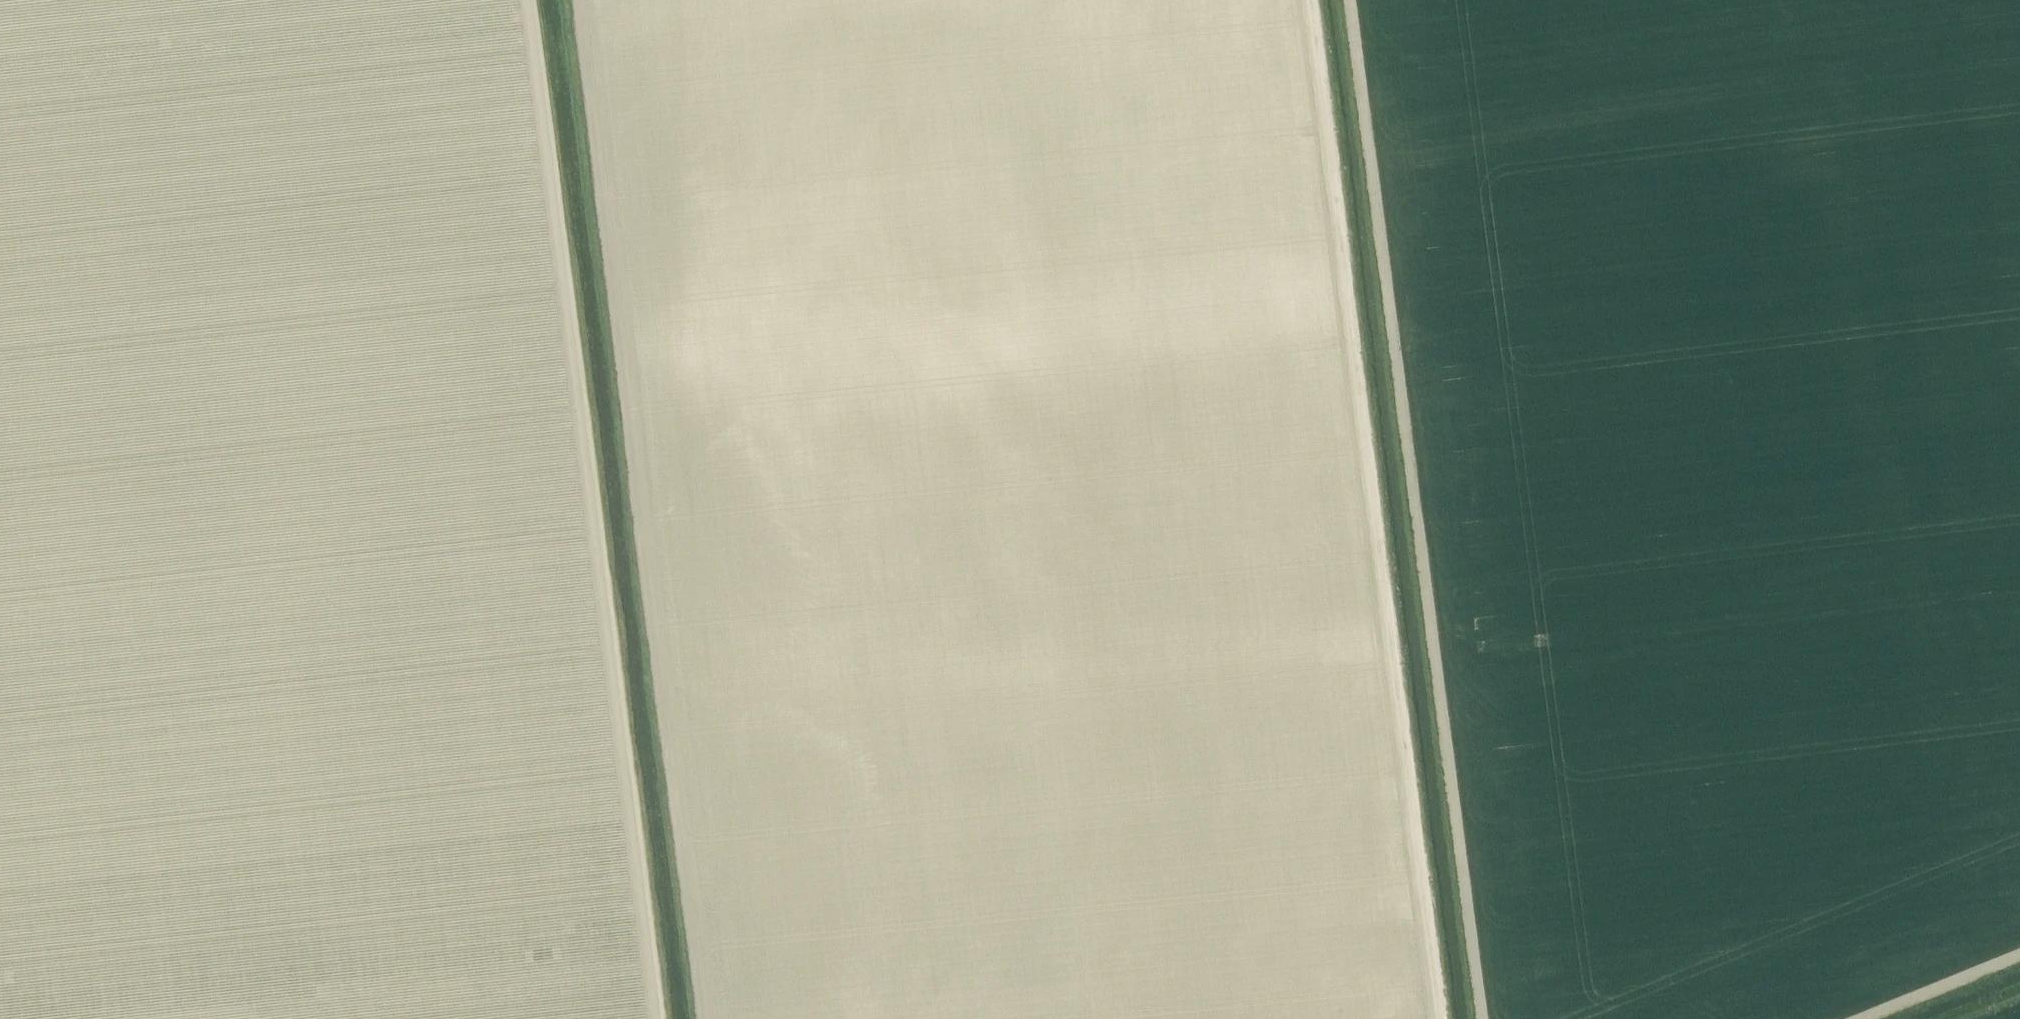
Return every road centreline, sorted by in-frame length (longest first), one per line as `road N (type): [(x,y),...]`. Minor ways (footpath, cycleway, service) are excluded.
road 1 (track): [(1308,0),(1441,1018)]

